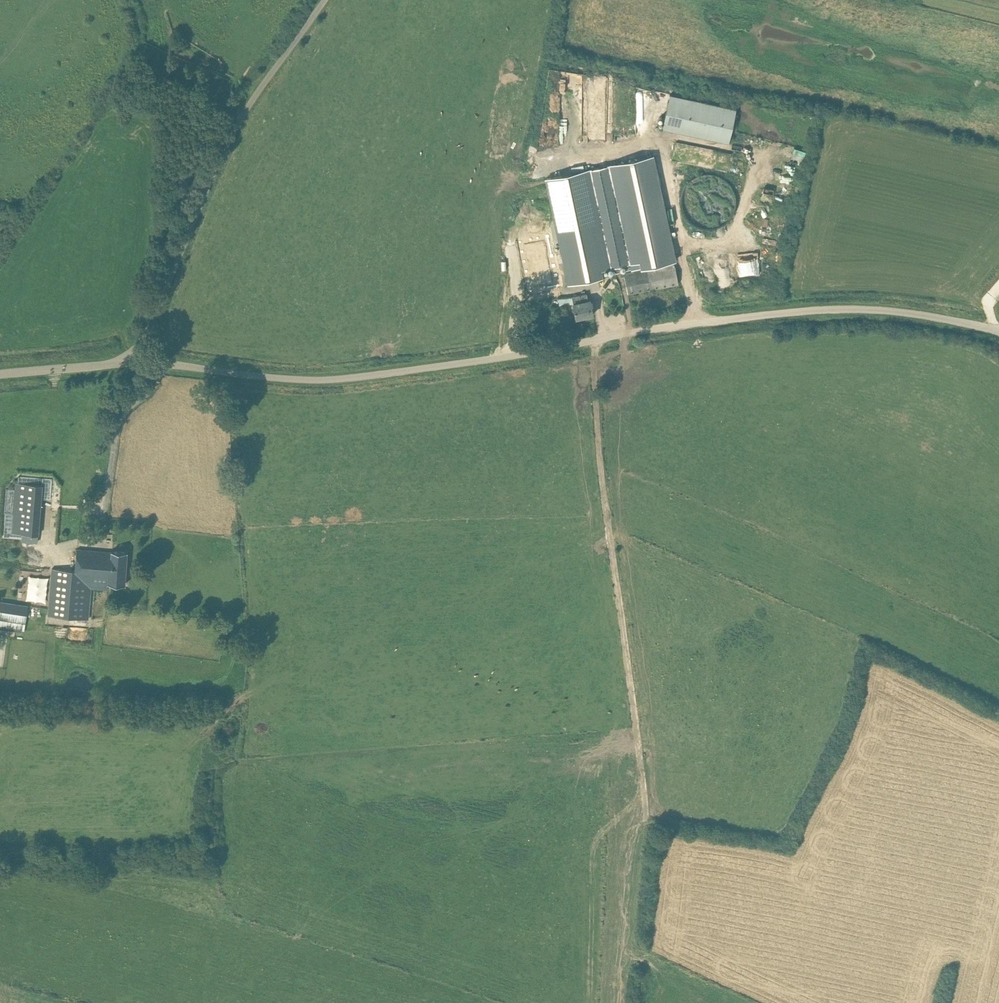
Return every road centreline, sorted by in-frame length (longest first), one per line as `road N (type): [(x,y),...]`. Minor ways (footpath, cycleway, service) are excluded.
road 1 (unclassified): [(136,359),(325,380),(849,308),(998,331)]
road 2 (track): [(645,808),(590,341)]
road 3 (unclassified): [(136,359),(225,136),(322,0)]
road 4 (unclassified): [(0,374),(136,359)]

